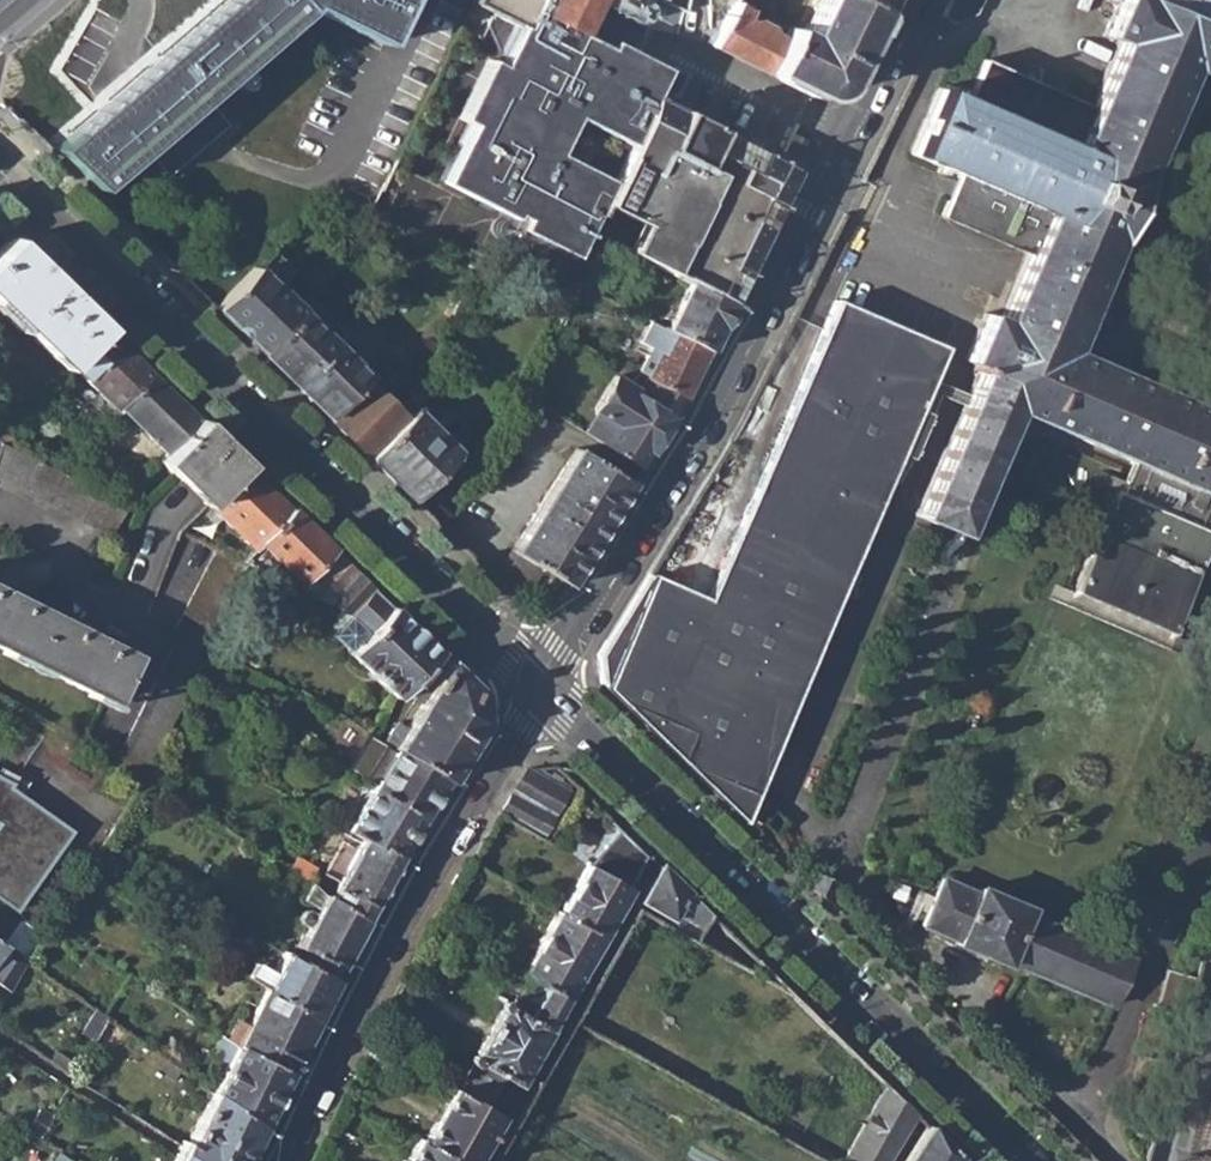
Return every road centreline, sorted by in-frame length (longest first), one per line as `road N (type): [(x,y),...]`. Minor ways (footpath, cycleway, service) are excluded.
road 1 (residential): [(537,684),(0,168)]
road 2 (residential): [(537,684),(1032,1160)]
road 3 (residential): [(842,140),(701,429),(537,684)]
road 4 (residential): [(537,684),(443,846),(283,1160)]
road 5 (residential): [(605,20),(842,140)]
road 6 (residential): [(911,0),(842,140)]

